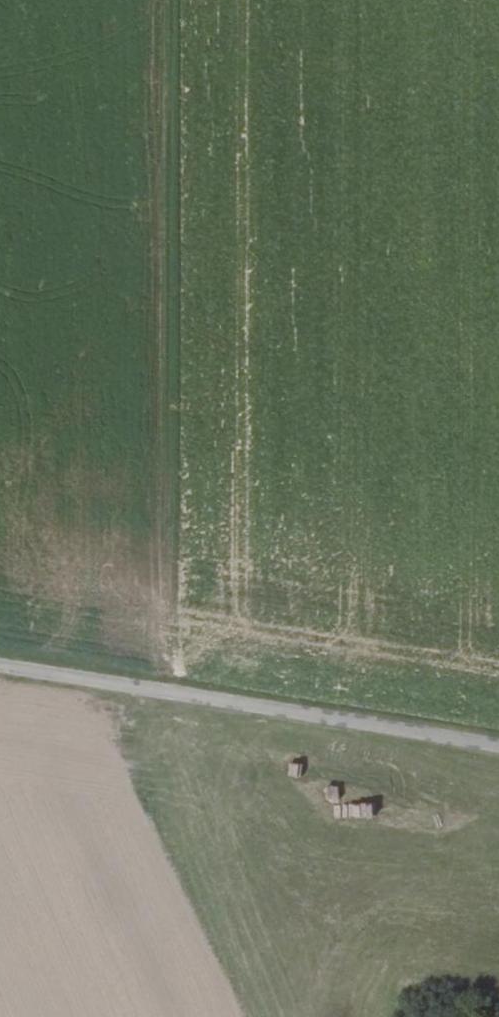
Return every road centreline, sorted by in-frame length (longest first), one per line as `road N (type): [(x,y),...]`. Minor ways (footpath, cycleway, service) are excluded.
road 1 (unclassified): [(0,668),(498,749)]

